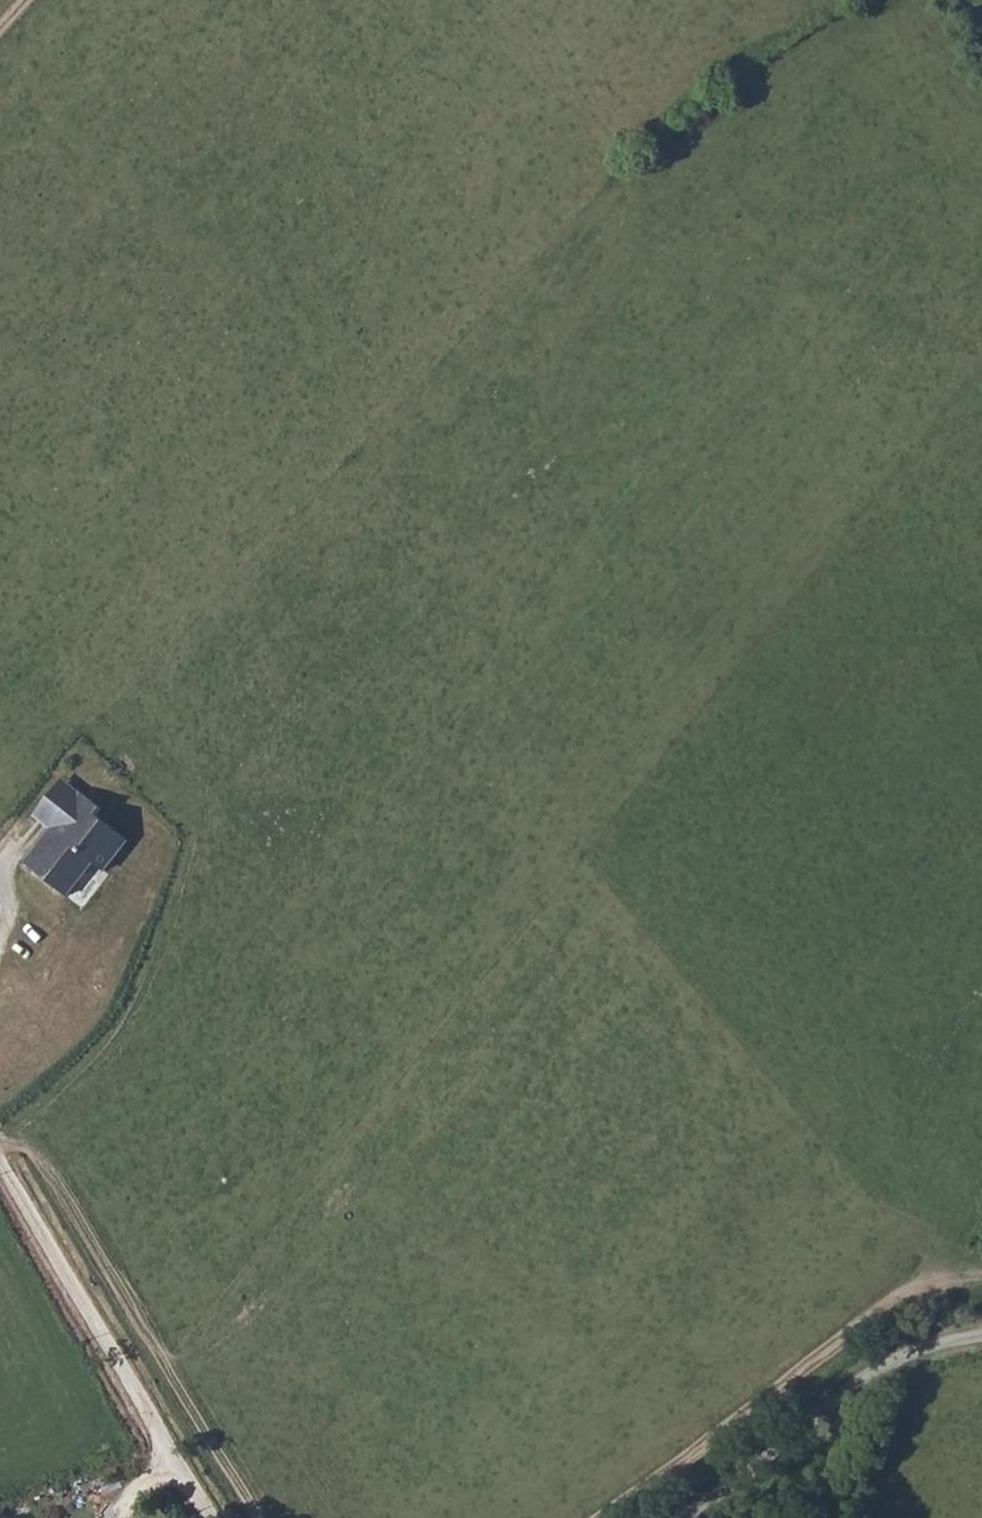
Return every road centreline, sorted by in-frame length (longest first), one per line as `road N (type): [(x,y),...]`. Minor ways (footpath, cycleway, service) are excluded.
road 1 (unclassified): [(0,1159),(214,1517)]
road 2 (unclassified): [(673,1517),(896,1355),(981,1341)]

